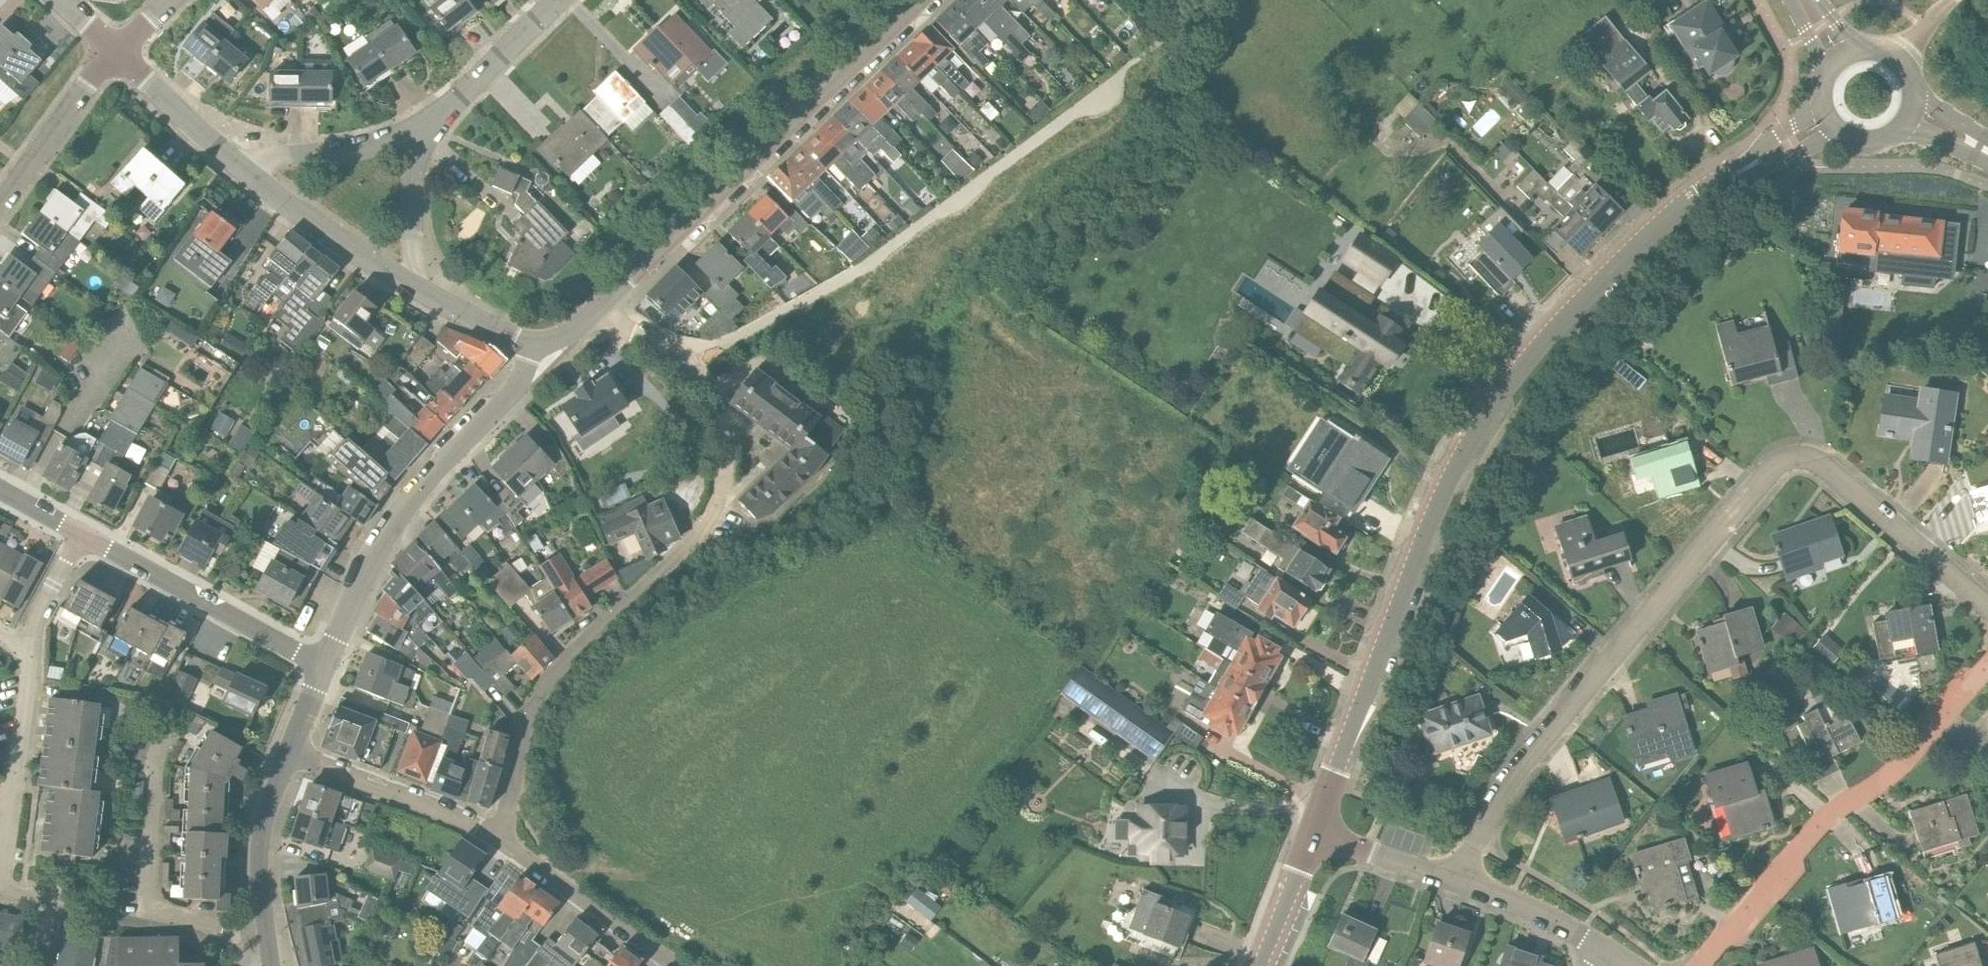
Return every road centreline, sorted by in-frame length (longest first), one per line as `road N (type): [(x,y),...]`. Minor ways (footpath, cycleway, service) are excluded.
road 1 (tertiary): [(1314,832),(1430,522),(1499,395),(1640,243),(1698,196),(1826,119)]
road 2 (residential): [(1987,606),(1822,464),(1784,461),(1502,790),(1460,881)]
road 3 (residential): [(501,838),(509,767),(531,712),(567,661),(692,543),(720,482),(718,415),(693,356),(616,324),(599,307)]
road 4 (tertiary): [(599,307),(920,0)]
road 5 (residential): [(1700,965),(1833,814),(1897,771),(1987,665)]
road 6 (residential): [(327,671),(392,526),(505,398),(535,345)]
road 7 (residential): [(43,965),(45,899),(4,891),(25,647)]
road 8 (residential): [(83,537),(327,671)]
road 9 (residential): [(294,747),(501,838)]
road 10 (residential): [(272,965),(260,843),(294,747)]
road 11 (residential): [(501,838),(675,965)]
road 12 (residential): [(411,143),(564,0)]
road 13 (tertiary): [(415,286),(245,169)]
road 14 (residential): [(0,211),(114,52)]
road 15 (tertiary): [(245,169),(114,52)]
road 16 (residential): [(411,143),(277,157),(245,169)]
road 17 (residential): [(1601,949),(1460,881)]
road 18 (residential): [(1460,881),(1314,832)]
road 19 (tertiary): [(1261,965),(1314,832)]
road 20 (residential): [(415,286),(411,143)]
road 21 (tertiary): [(535,345),(415,286)]
road 22 (residential): [(25,647),(83,537)]

